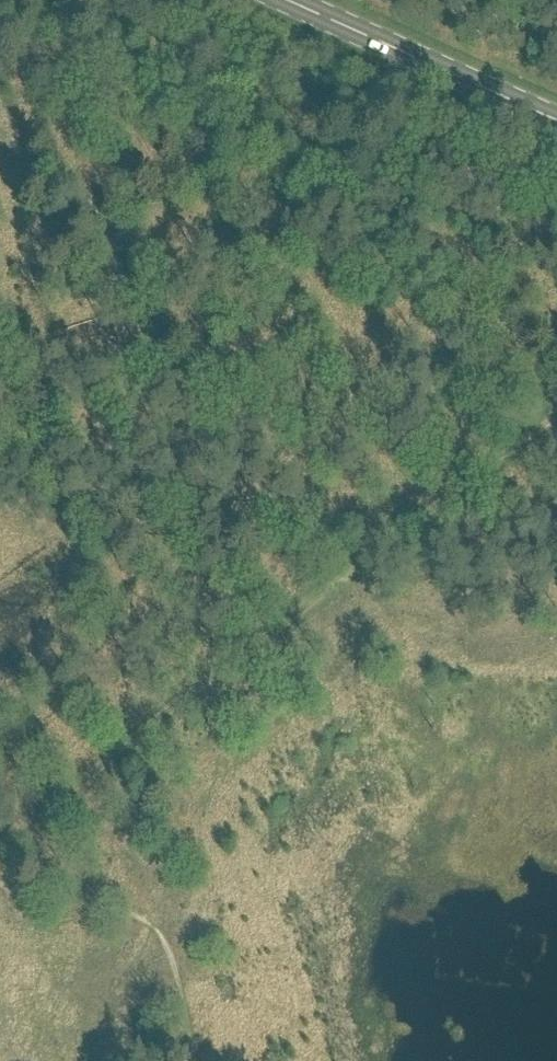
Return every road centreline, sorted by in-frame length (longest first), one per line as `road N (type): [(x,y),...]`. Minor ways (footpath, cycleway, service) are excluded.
road 1 (primary): [(556,122),(283,0)]
road 2 (track): [(0,844),(210,684)]
road 3 (track): [(398,538),(210,684)]
road 4 (track): [(556,415),(398,538)]

